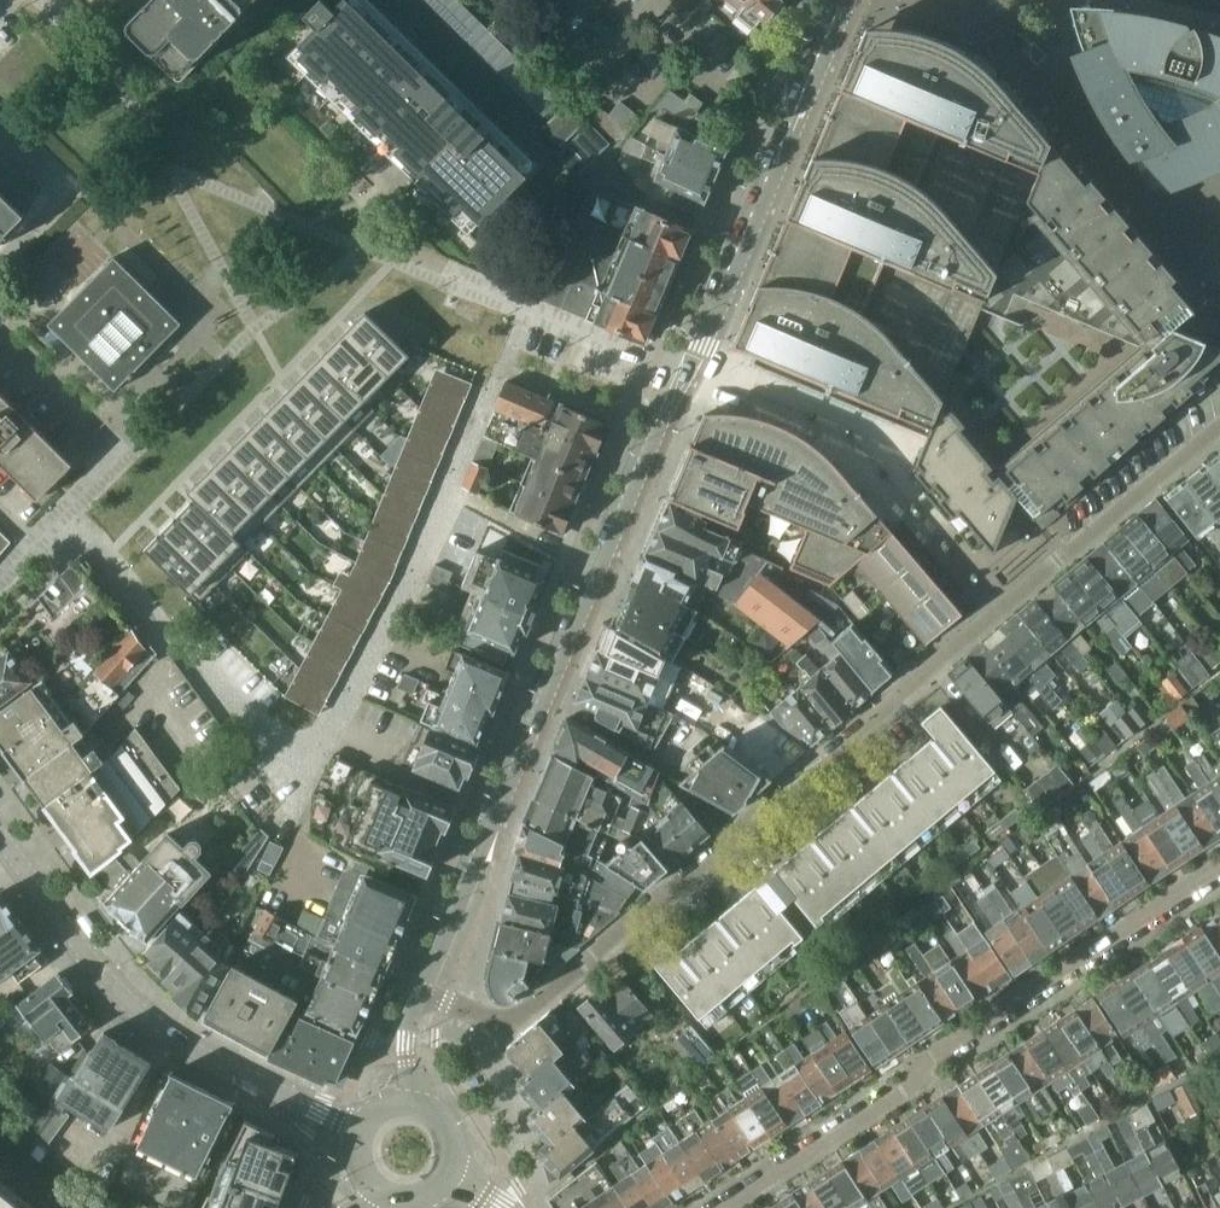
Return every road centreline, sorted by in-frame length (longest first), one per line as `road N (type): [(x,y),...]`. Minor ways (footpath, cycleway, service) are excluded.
road 1 (residential): [(421,991),(495,1020),(523,1015),(1219,413)]
road 2 (secondary): [(421,991),(692,373)]
road 3 (residential): [(1219,873),(712,1207)]
road 4 (tertiary): [(363,1128),(203,1055),(146,1015),(105,977),(14,852)]
road 5 (secondary): [(692,373),(844,0)]
road 6 (unclassified): [(692,373),(520,306)]
road 7 (unclassified): [(0,583),(125,453)]
road 8 (unclassified): [(0,258),(61,193),(0,134)]

